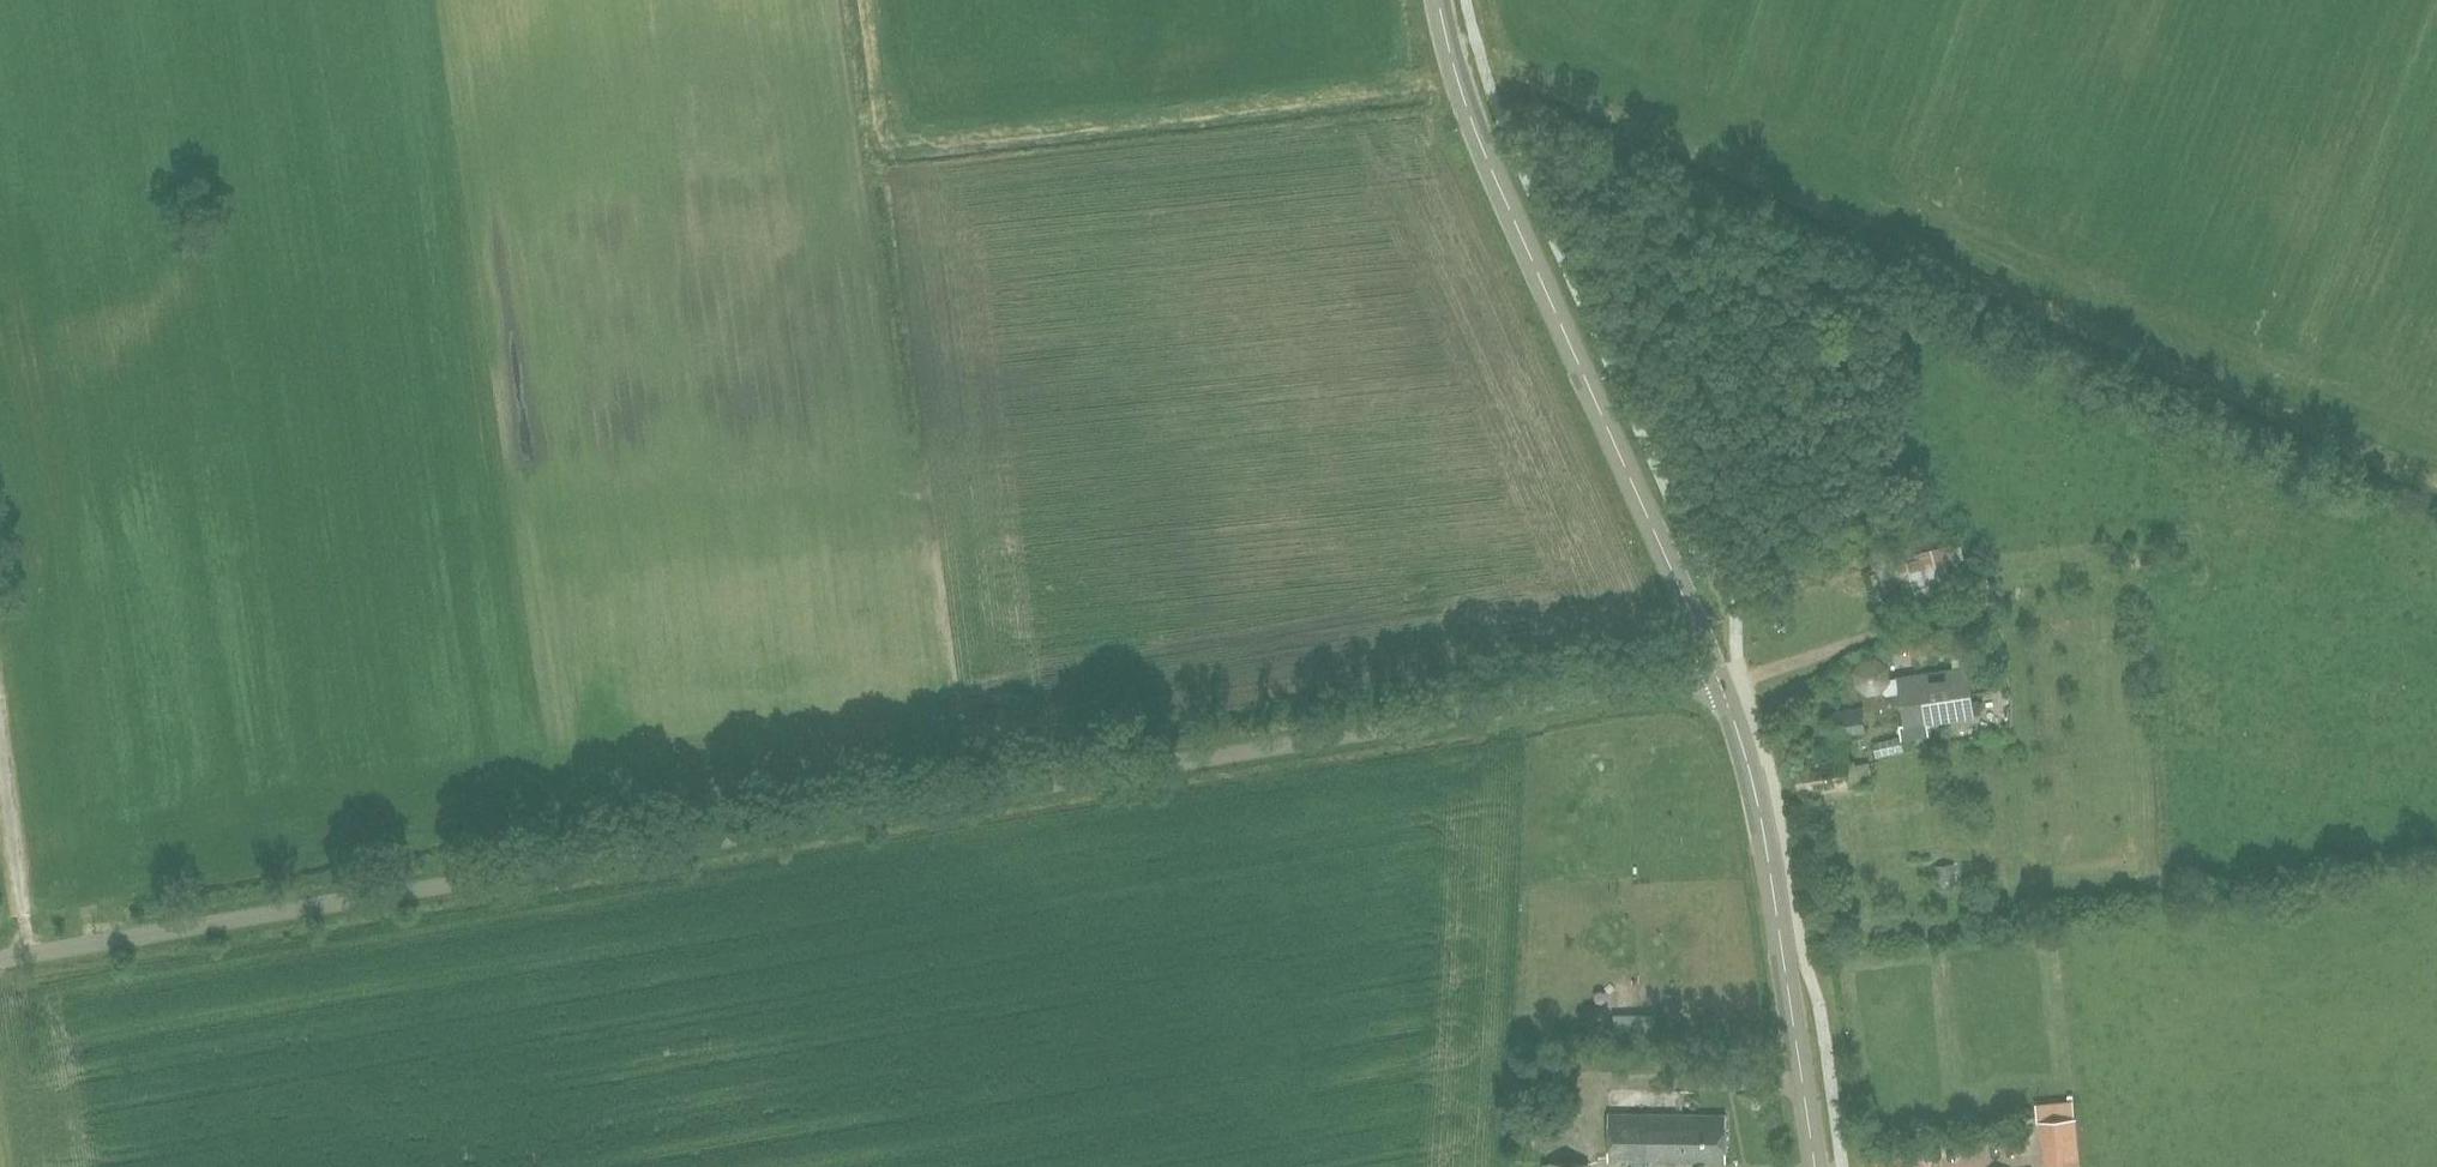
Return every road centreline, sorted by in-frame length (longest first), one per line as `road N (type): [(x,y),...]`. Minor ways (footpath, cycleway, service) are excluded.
road 1 (unclassified): [(0,959),(1717,675)]
road 2 (tertiary): [(1438,0),(1485,152),(1717,675)]
road 3 (tertiary): [(1717,675),(1758,806),(1815,1166)]

